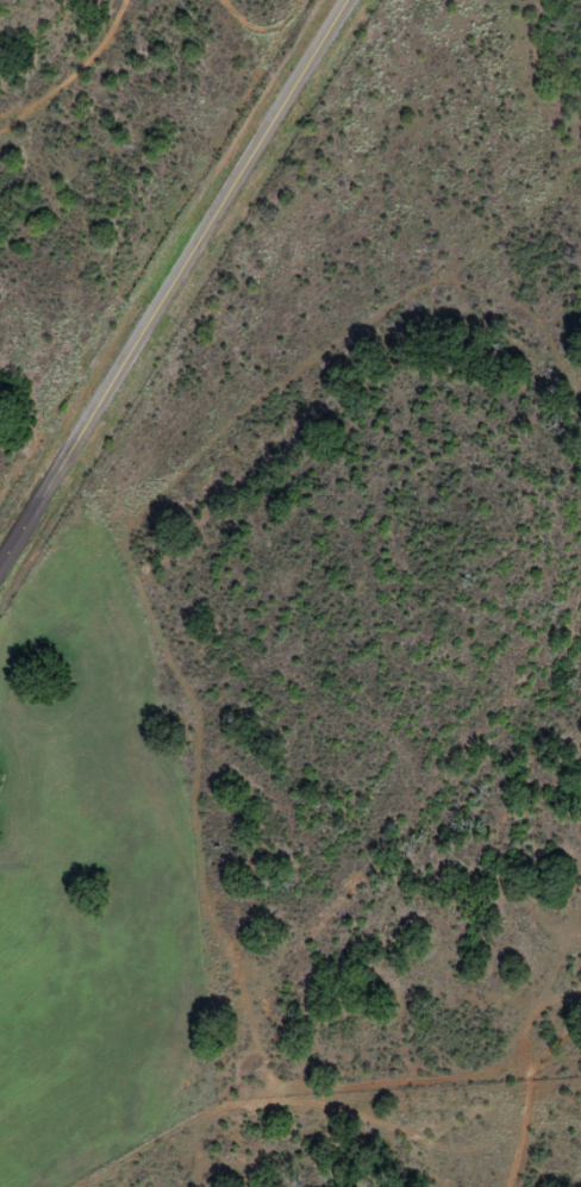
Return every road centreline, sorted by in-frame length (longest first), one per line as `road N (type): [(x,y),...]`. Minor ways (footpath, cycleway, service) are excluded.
road 1 (tertiary): [(0,563),(349,0)]
road 2 (track): [(465,1186),(479,1108),(580,1013)]

